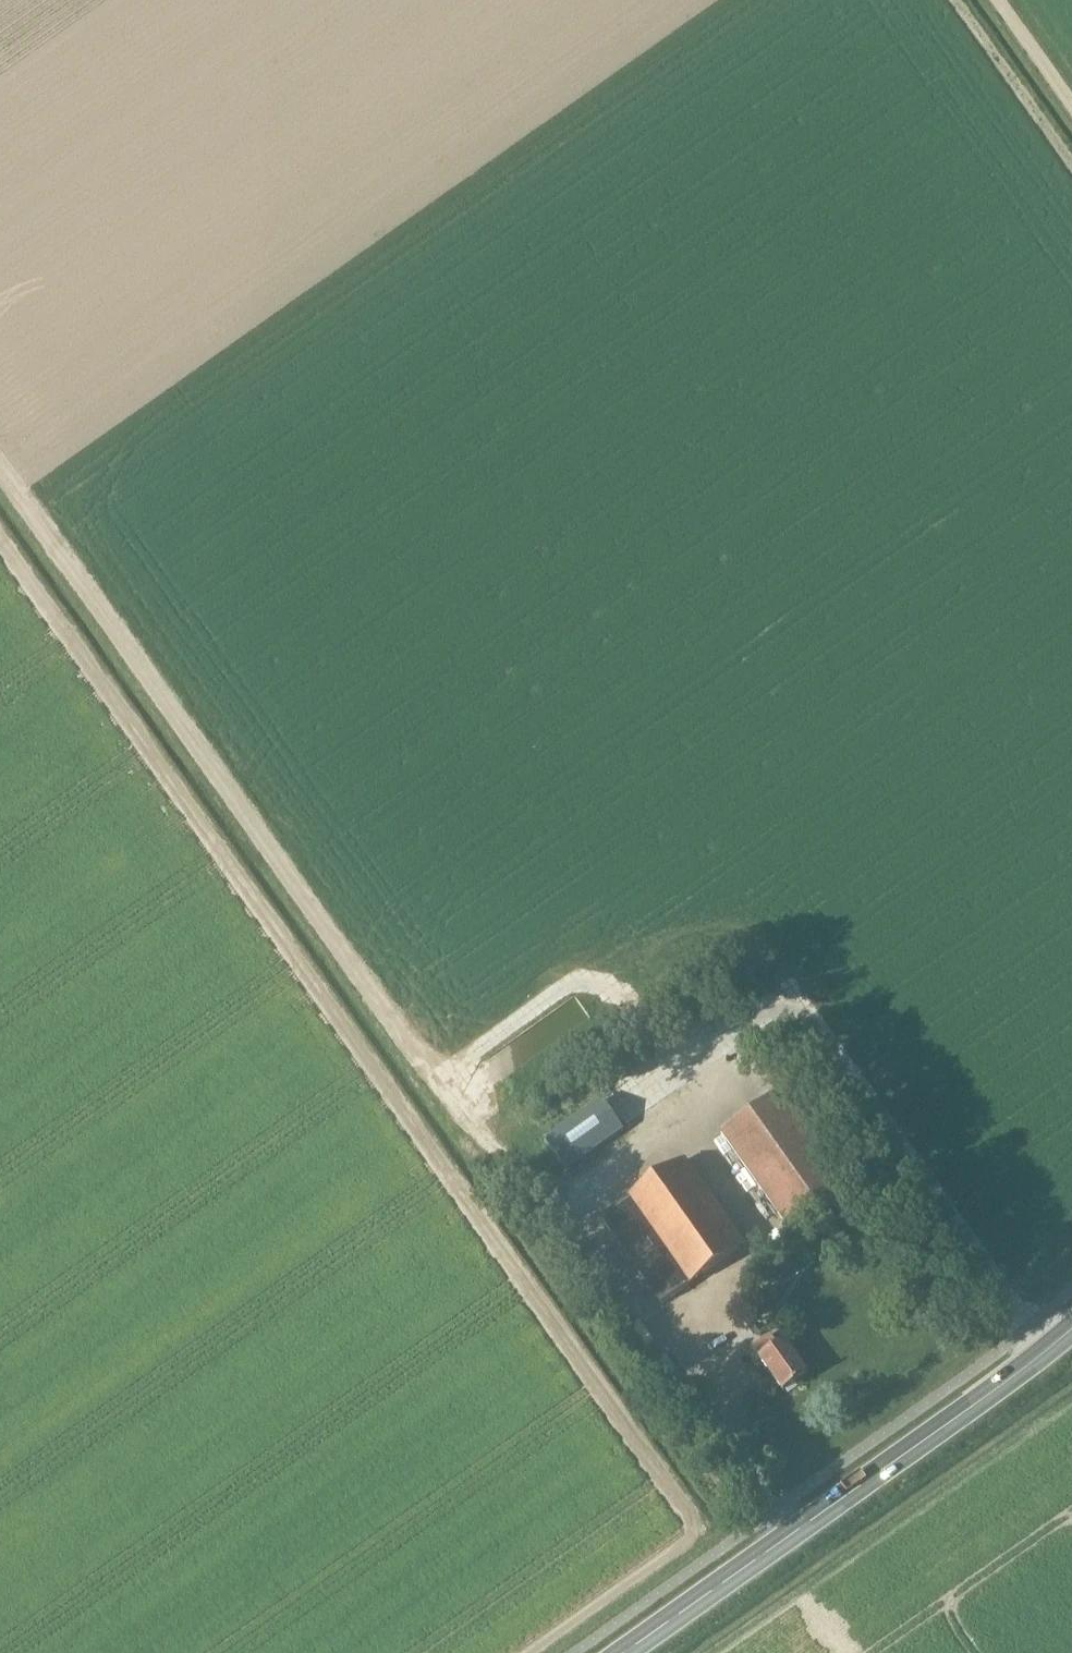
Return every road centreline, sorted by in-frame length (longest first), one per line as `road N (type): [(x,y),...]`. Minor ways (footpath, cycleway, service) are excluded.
road 1 (tertiary): [(625,1652),(1071,1327)]

